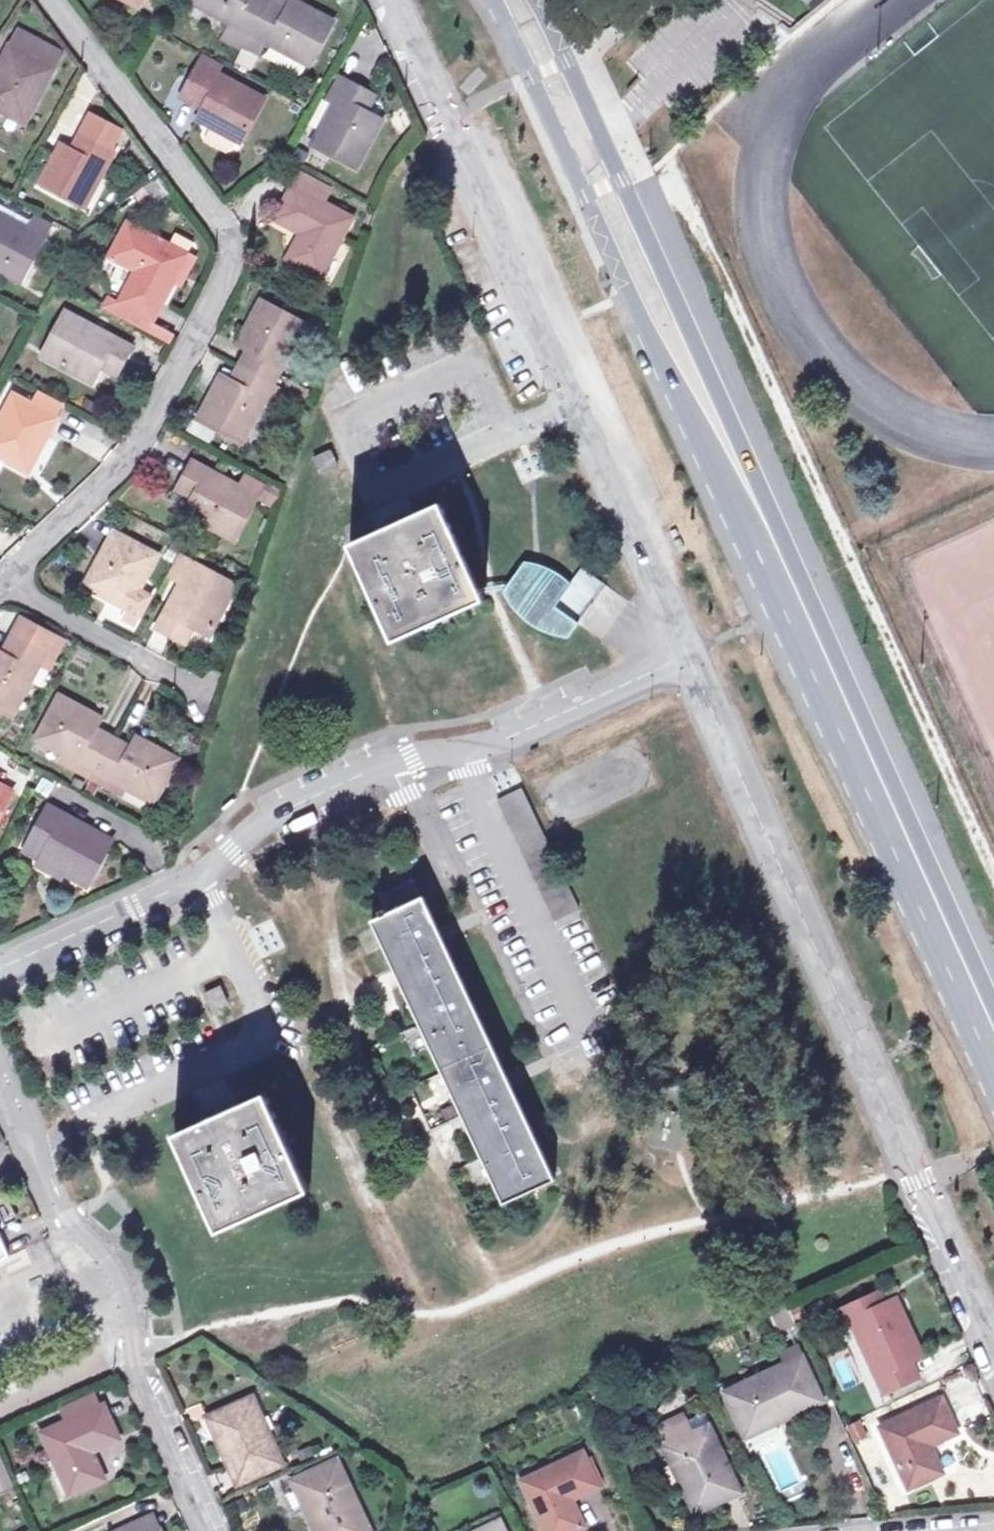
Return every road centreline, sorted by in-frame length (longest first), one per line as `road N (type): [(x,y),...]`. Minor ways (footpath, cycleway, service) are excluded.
road 1 (unclassified): [(686,654),(993,1356)]
road 2 (unclassified): [(389,0),(686,654)]
road 3 (residential): [(43,0),(213,240),(213,287),(135,443),(0,582)]
road 4 (secondary): [(490,0),(668,378),(759,529)]
road 5 (secondary): [(759,529),(702,359),(536,0)]
road 6 (secondary): [(993,1049),(759,529)]
road 7 (residential): [(0,1085),(44,1180),(116,1270),(136,1320),(138,1363),(214,1530)]
road 8 (residential): [(200,877),(266,1032),(79,1116)]
road 9 (residential): [(456,749),(595,1052)]
road 10 (residential): [(200,877),(233,842),(354,774),(456,749)]
road 11 (residential): [(456,749),(493,741),(686,654)]
road 12 (residential): [(0,591),(200,695)]
road 13 (residential): [(0,968),(200,877)]

